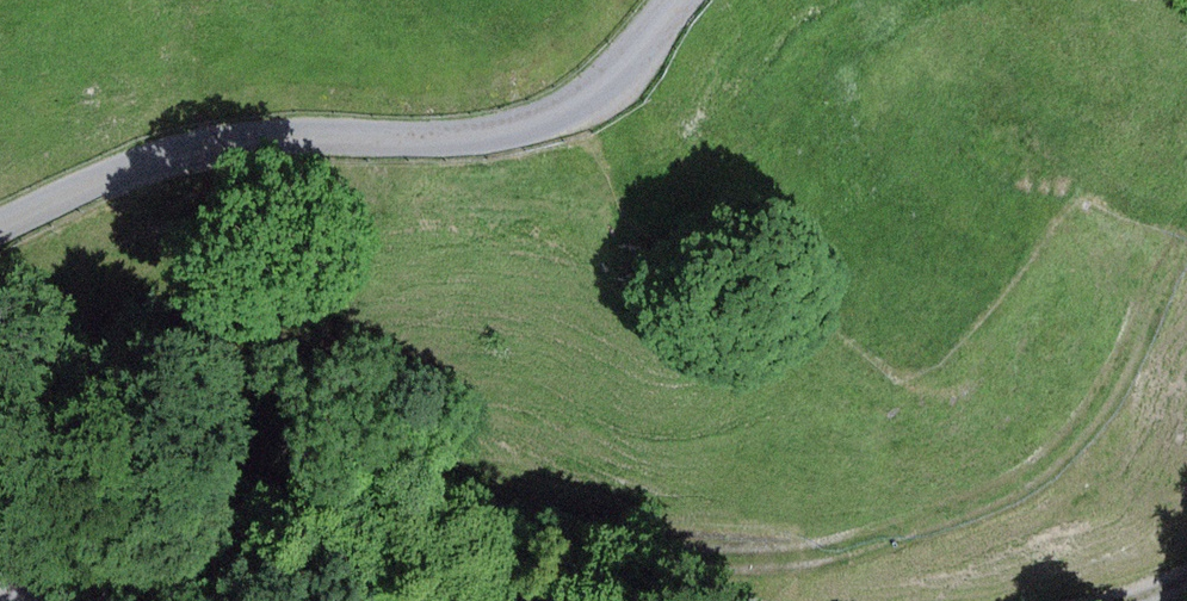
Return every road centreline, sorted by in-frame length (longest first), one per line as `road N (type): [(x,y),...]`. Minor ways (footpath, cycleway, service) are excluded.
road 1 (unclassified): [(0,228),(83,183),(216,139),(470,136),(553,119),(603,87),(678,0)]
road 2 (track): [(1186,238),(1083,431),(988,503),(787,561),(653,554),(641,572)]
road 3 (track): [(73,600),(230,526),(641,572),(724,600)]

